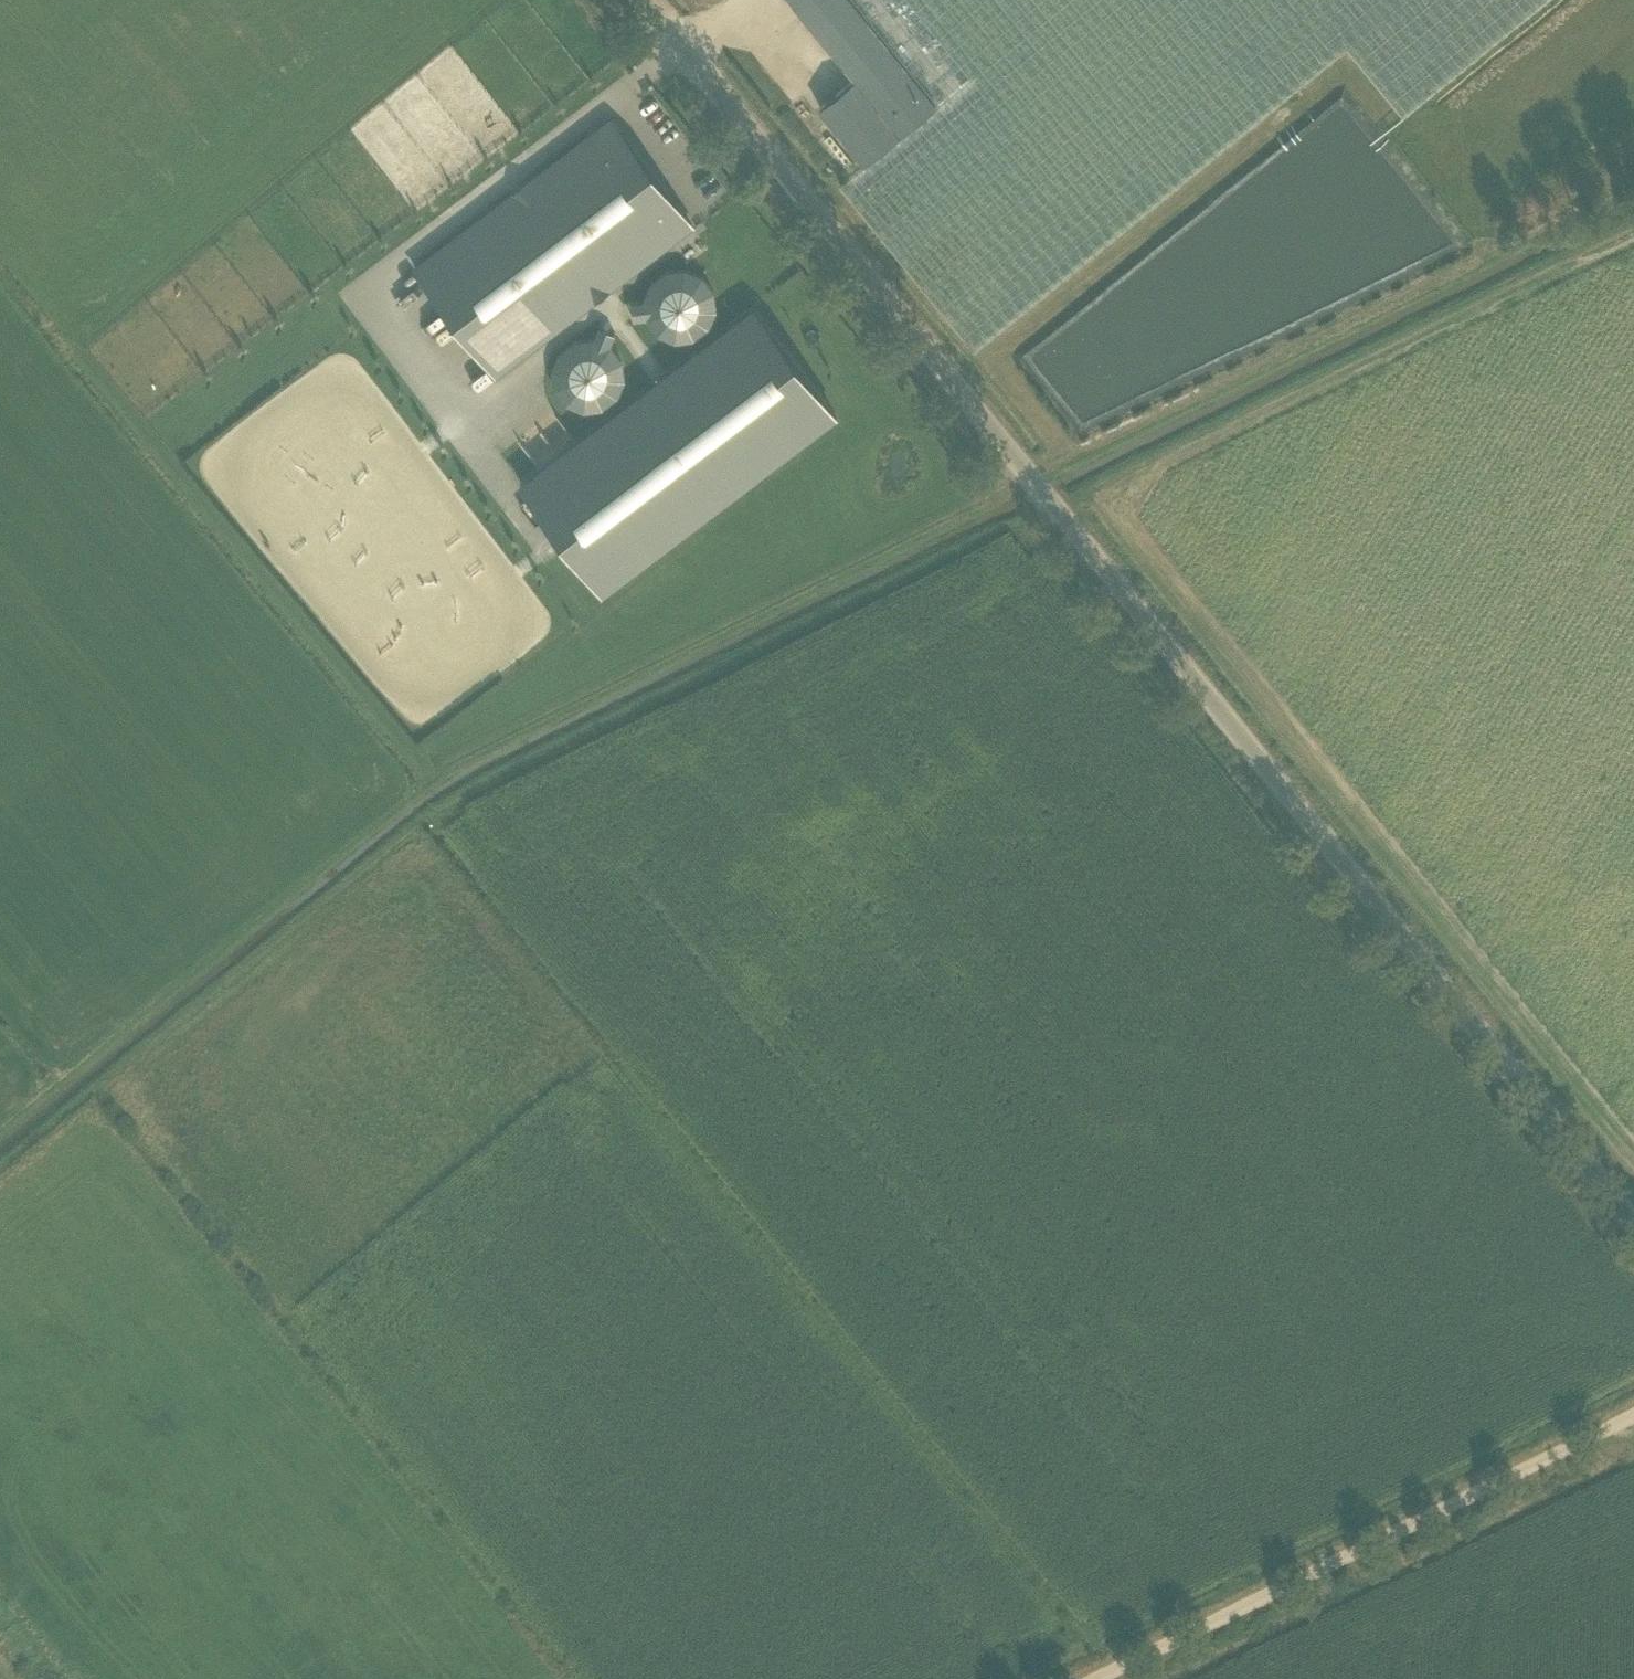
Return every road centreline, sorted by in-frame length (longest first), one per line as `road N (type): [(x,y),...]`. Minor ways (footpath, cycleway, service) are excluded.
road 1 (unclassified): [(1633,1233),(645,0)]
road 2 (track): [(1633,1414),(1094,1678)]

